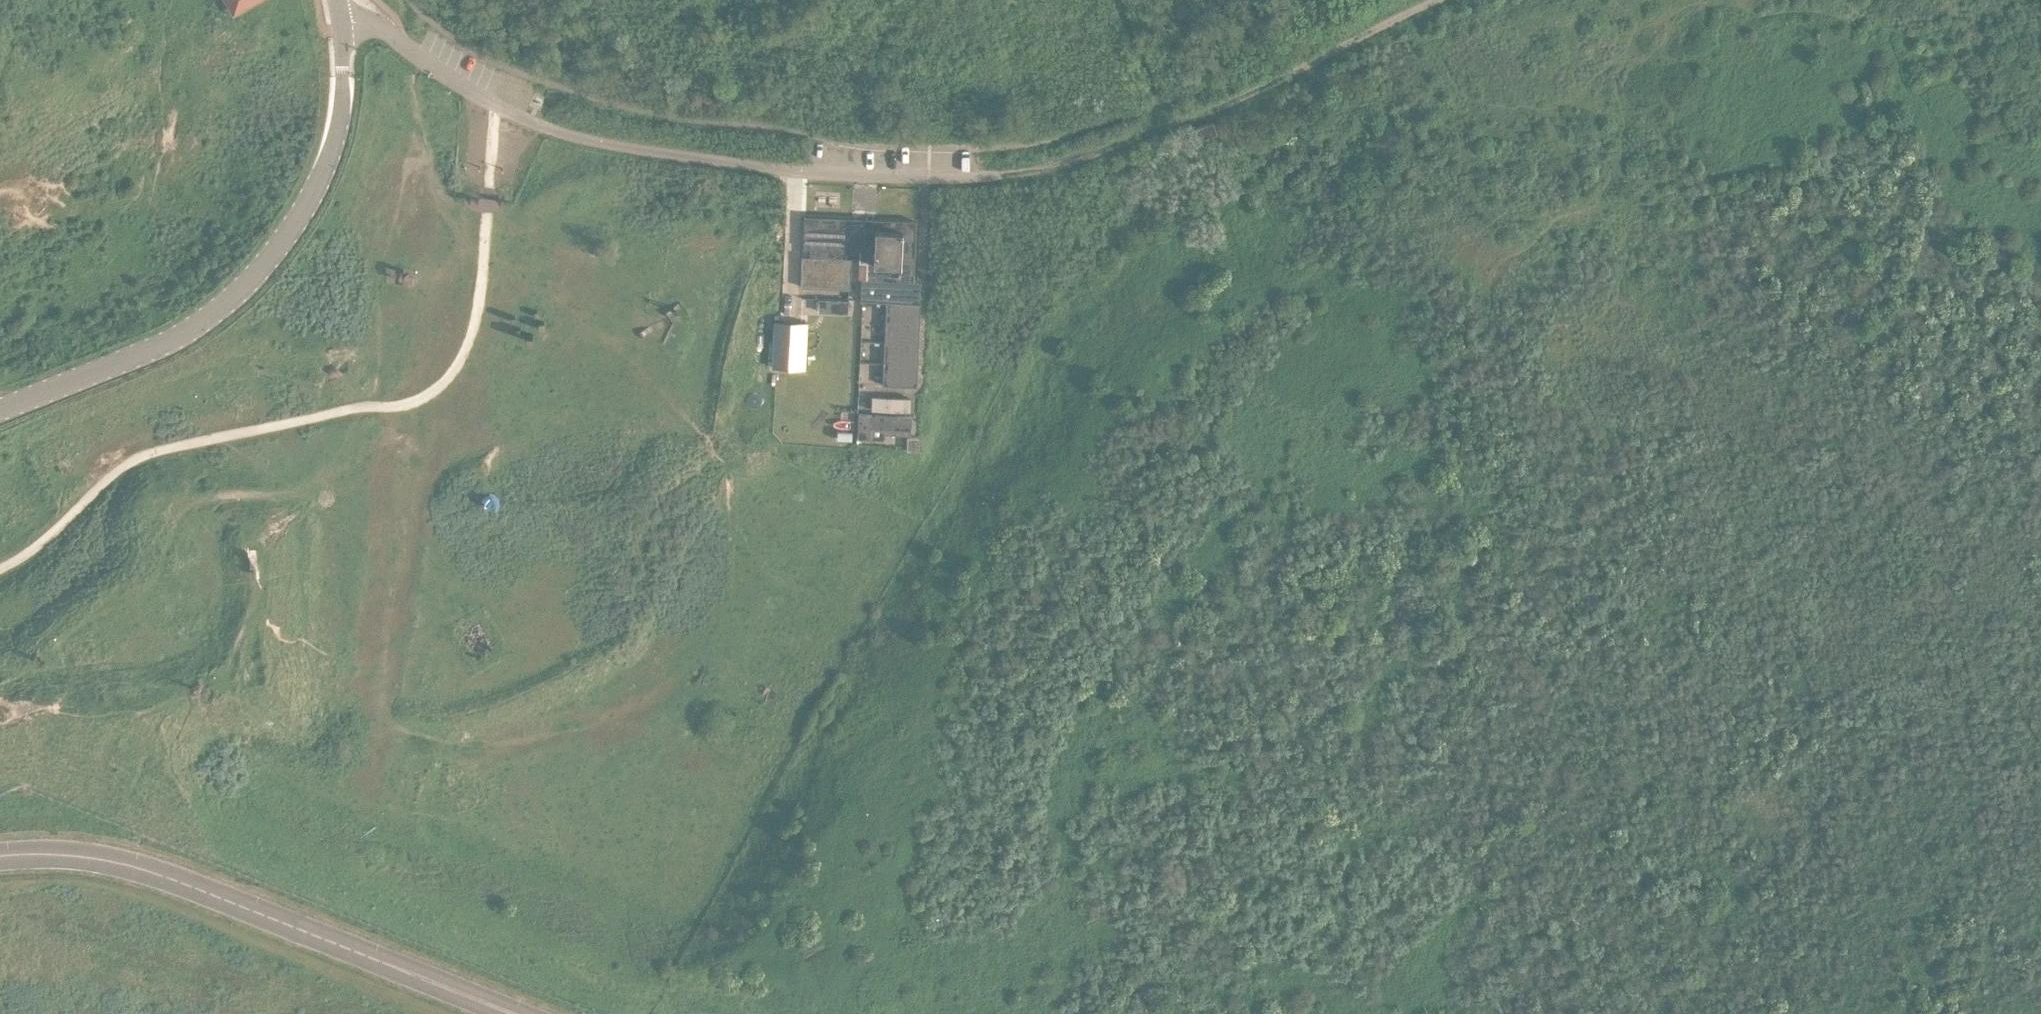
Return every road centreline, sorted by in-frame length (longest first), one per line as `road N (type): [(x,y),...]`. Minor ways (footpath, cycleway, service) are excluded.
road 1 (unclassified): [(1002,173),(614,143),(493,101),(443,75),(400,37)]
road 2 (unclassified): [(0,406),(191,328),(261,270),(321,178),(337,132),(340,25)]
road 3 (track): [(1434,0),(1175,124)]
road 4 (track): [(1175,124),(1037,170),(1002,173)]

